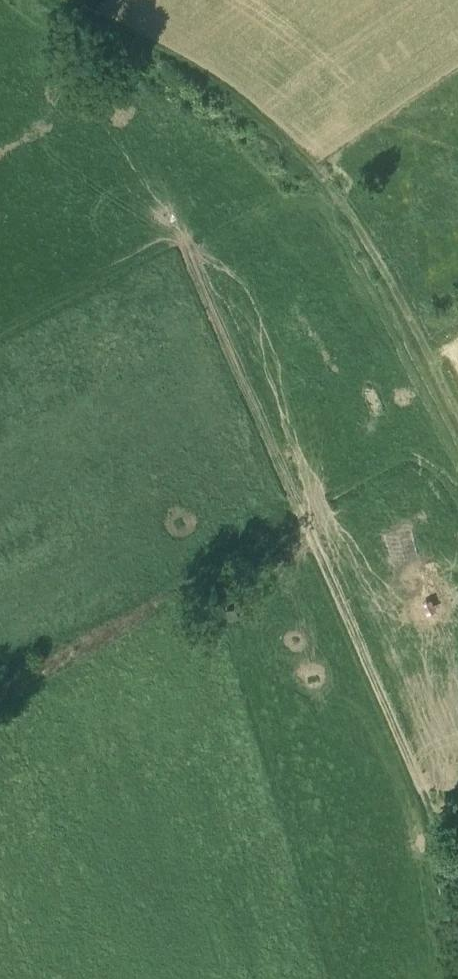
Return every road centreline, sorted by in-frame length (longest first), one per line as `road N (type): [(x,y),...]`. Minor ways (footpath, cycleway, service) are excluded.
road 1 (track): [(190,249),(438,818)]
road 2 (track): [(63,0),(185,64),(312,161),(422,335)]
road 3 (track): [(457,805),(431,822),(455,978)]

